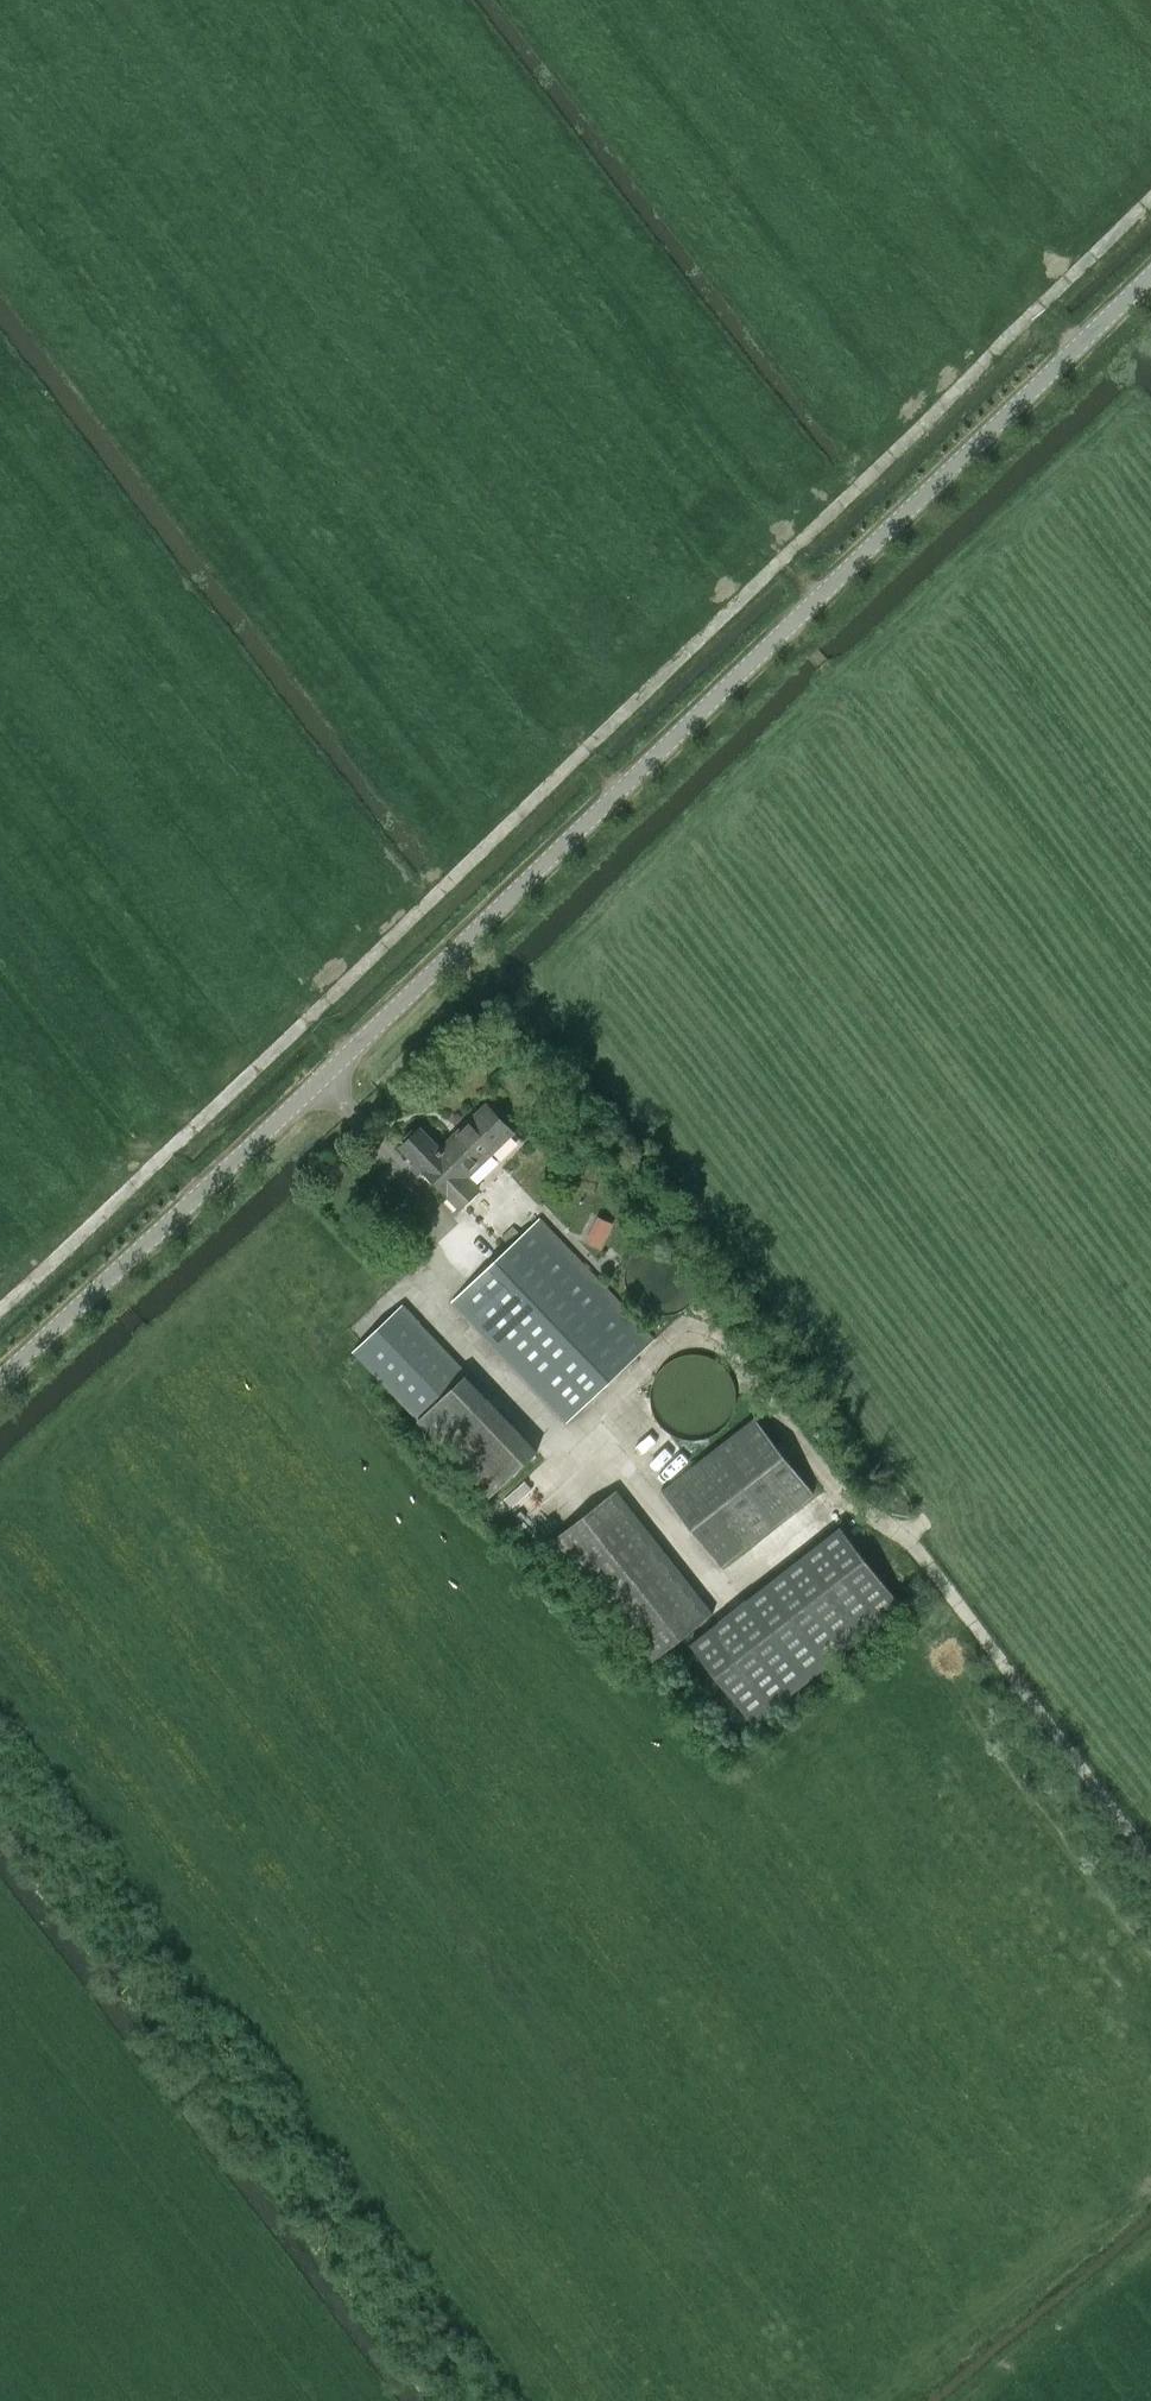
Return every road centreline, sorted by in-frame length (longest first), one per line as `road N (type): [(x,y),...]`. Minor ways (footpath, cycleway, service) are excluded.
road 1 (unclassified): [(0,1371),(1150,270)]

